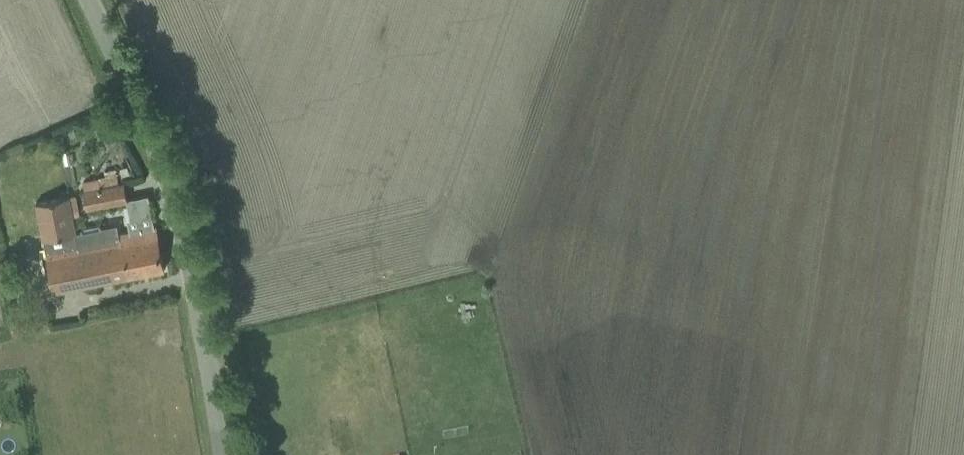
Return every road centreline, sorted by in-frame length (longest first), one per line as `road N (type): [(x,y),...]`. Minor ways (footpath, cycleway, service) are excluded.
road 1 (unclassified): [(222,454),(168,180),(93,0)]

